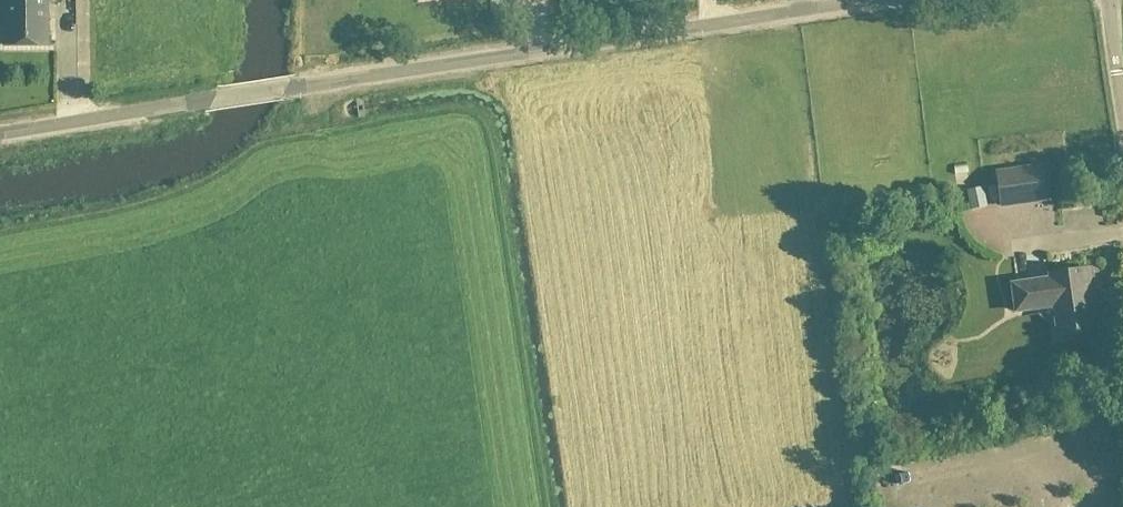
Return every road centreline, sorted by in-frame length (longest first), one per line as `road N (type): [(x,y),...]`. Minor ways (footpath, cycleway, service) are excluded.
road 1 (unclassified): [(0,135),(872,0)]
road 2 (unclassified): [(1122,122),(1106,0)]

